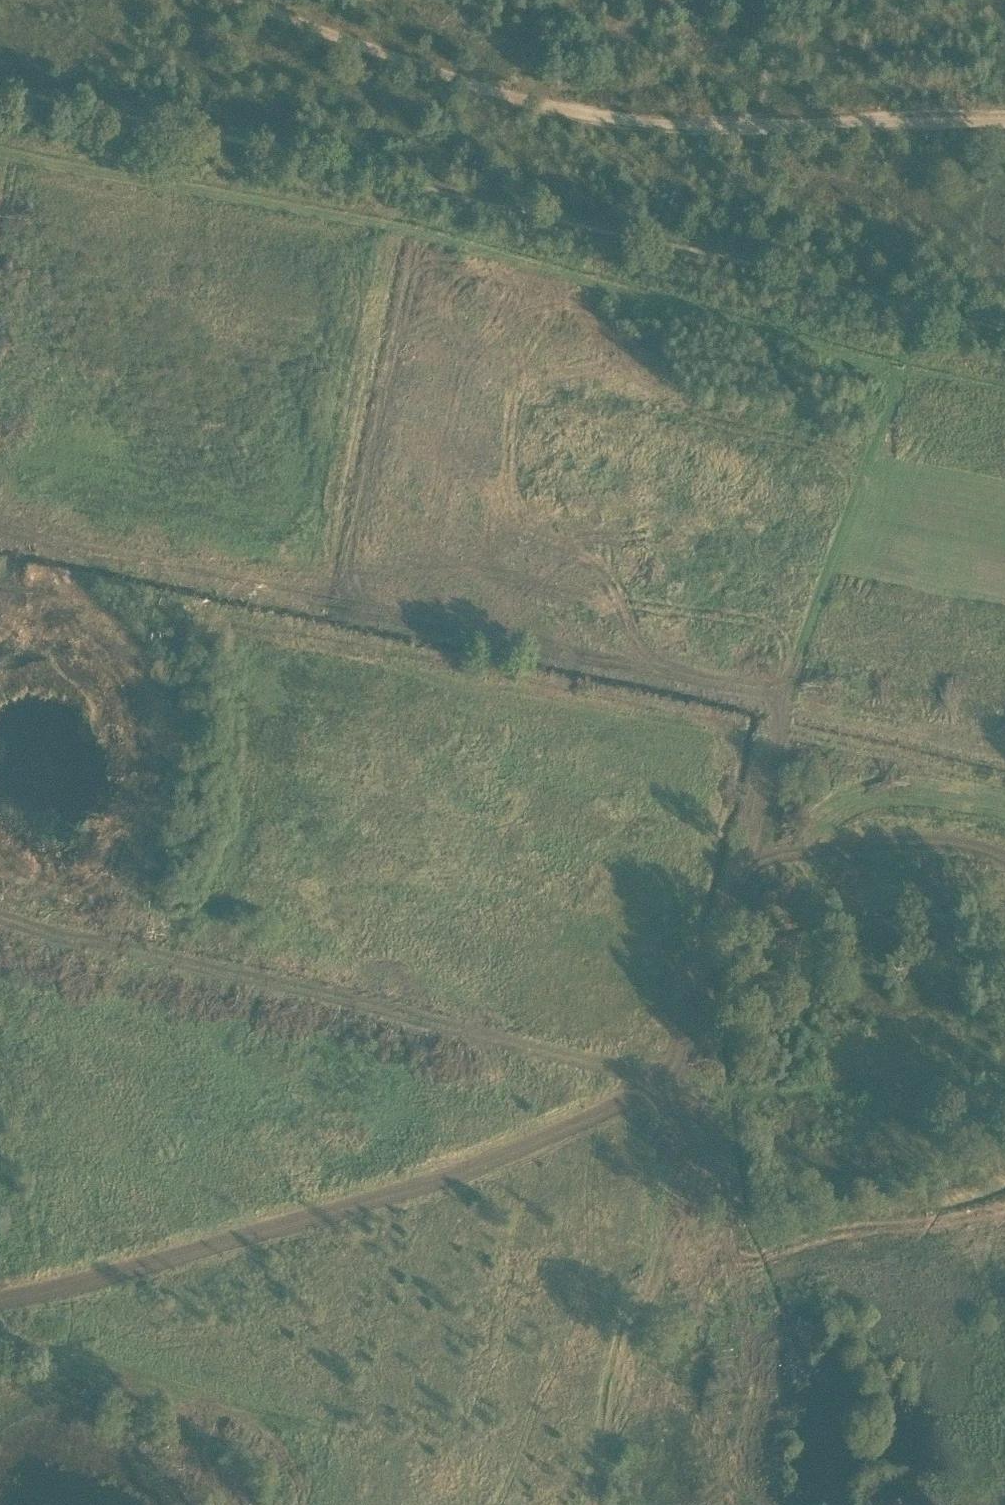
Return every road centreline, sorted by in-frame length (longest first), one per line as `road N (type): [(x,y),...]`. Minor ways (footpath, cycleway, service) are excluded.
road 1 (track): [(900,367),(772,720),(728,916),(702,957),(675,1078),(573,1137),(0,1307)]
road 2 (track): [(1004,123),(662,122),(569,111),(327,37),(243,0)]
road 3 (track): [(675,1078),(0,922)]
road 4 (track): [(740,863),(918,843),(1004,855)]

